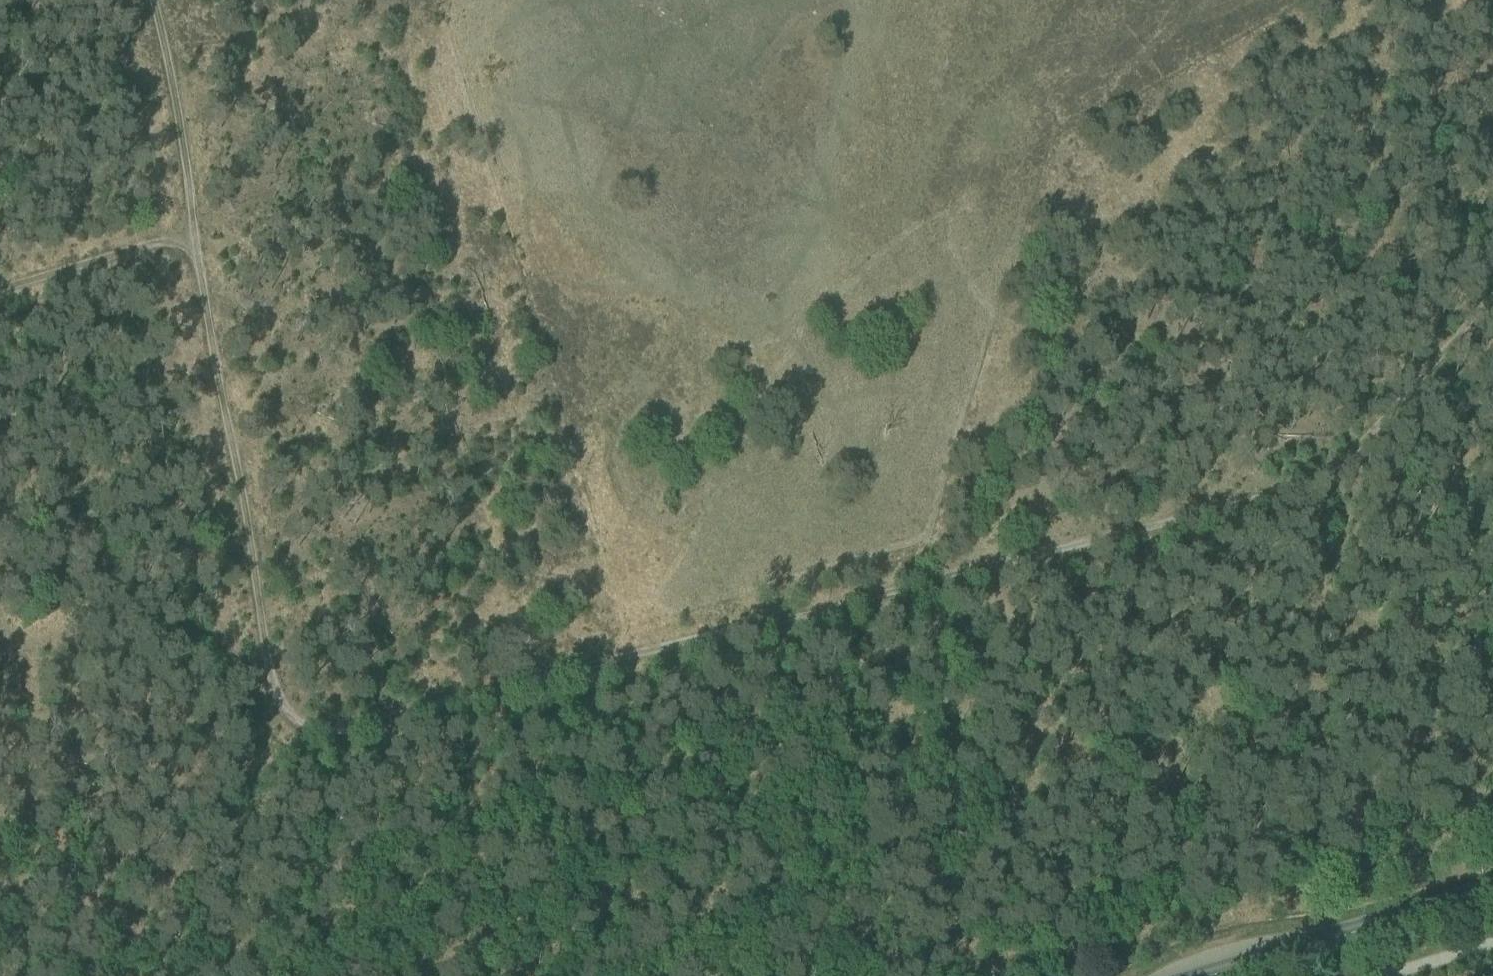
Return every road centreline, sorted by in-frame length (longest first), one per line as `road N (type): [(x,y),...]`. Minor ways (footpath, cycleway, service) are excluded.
road 1 (track): [(1492,302),(1311,491),(929,587),(269,729),(160,0)]
road 2 (secondary): [(1210,975),(1492,889)]
road 3 (track): [(0,292),(197,231)]

